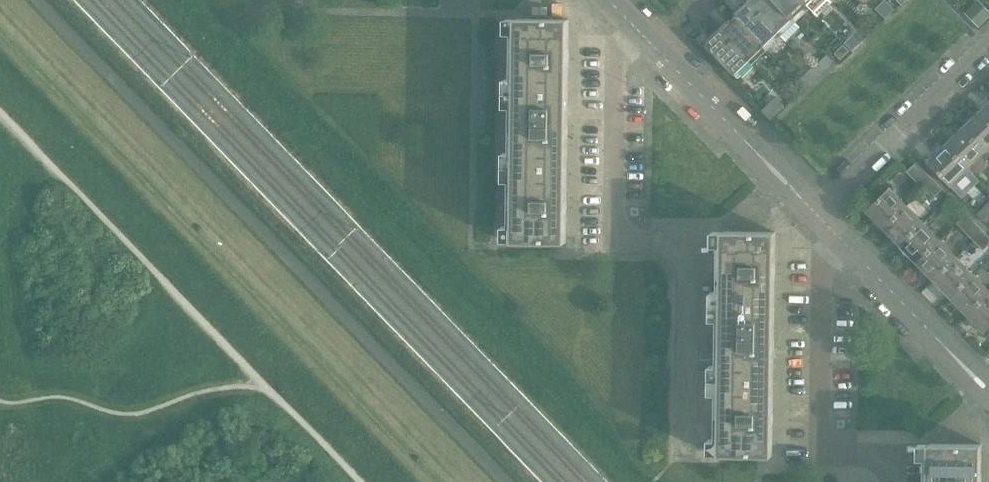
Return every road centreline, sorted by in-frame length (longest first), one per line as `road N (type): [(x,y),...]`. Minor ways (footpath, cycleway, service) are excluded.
road 1 (residential): [(681,459),(684,242),(614,241),(617,7)]
road 2 (residential): [(888,481),(888,454),(817,461),(819,212)]
road 3 (tertiary): [(819,212),(617,7)]
road 4 (tertiary): [(988,393),(819,212)]
road 5 (residential): [(988,40),(819,212)]

